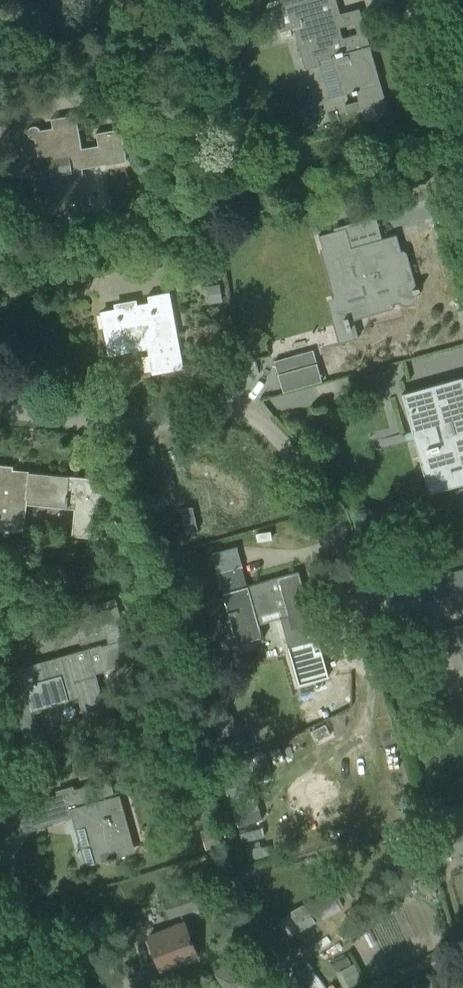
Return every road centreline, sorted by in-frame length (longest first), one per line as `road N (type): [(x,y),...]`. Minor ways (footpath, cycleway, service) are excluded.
road 1 (residential): [(353,601),(320,491),(254,418),(226,411),(148,426),(0,413)]
road 2 (residential): [(353,601),(345,654),(383,672),(401,664),(410,631),(396,611),(369,598)]
road 3 (tertiary): [(462,130),(428,0)]

